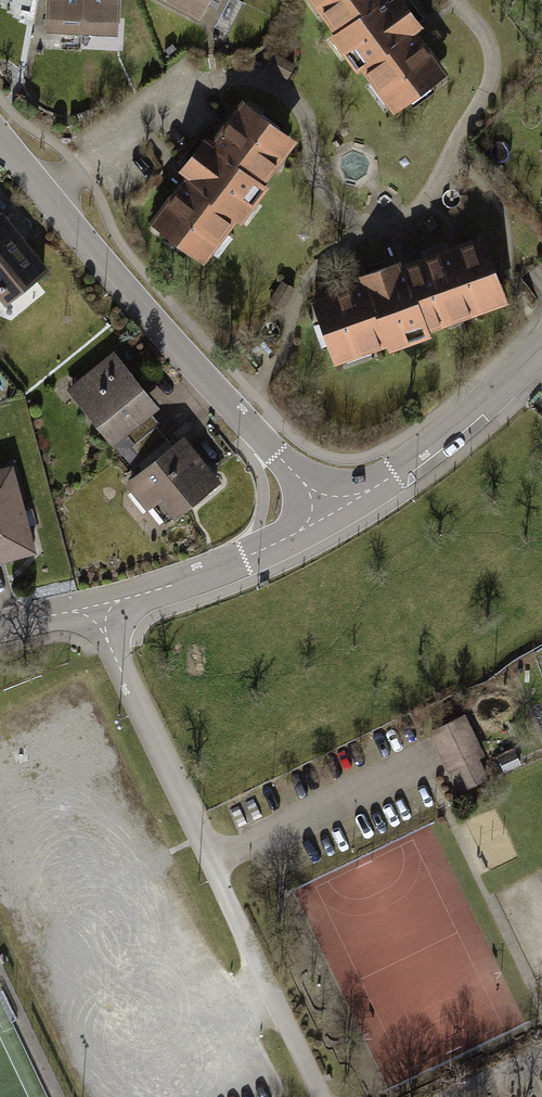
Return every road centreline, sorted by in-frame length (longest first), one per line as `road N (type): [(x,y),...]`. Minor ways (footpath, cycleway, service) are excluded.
road 1 (residential): [(102,616),(316,1096)]
road 2 (residential): [(334,521),(0,138)]
road 3 (residential): [(334,521),(444,450),(541,365)]
road 4 (residential): [(102,616),(238,570),(334,521)]

